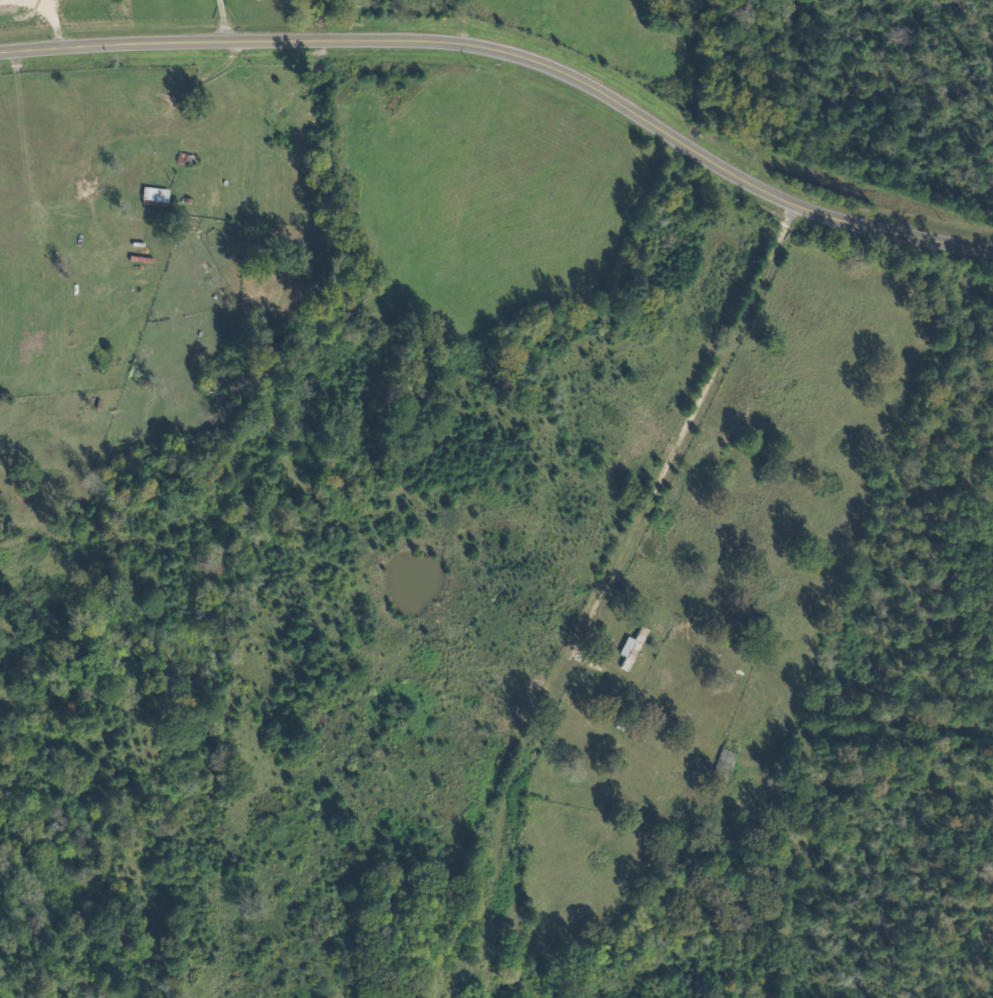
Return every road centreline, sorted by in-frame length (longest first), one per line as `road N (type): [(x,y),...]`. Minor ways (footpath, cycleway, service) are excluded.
road 1 (secondary): [(992,249),(873,227),(798,200),(644,112),(487,47),(177,41),(0,52)]

